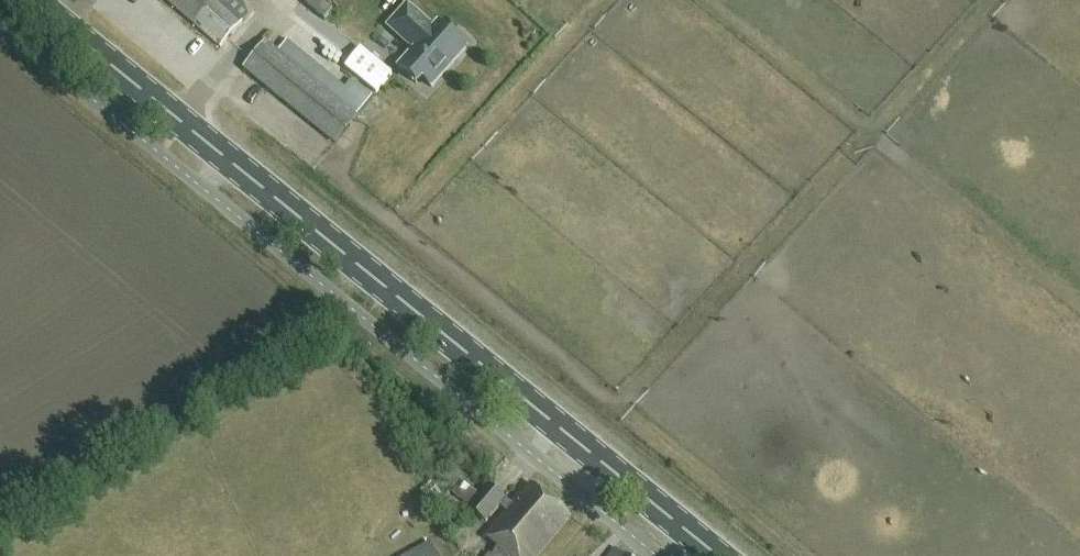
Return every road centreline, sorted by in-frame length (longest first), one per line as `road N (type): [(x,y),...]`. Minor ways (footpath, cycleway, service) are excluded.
road 1 (primary): [(716,555),(31,0)]
road 2 (unclassified): [(656,555),(0,22)]

